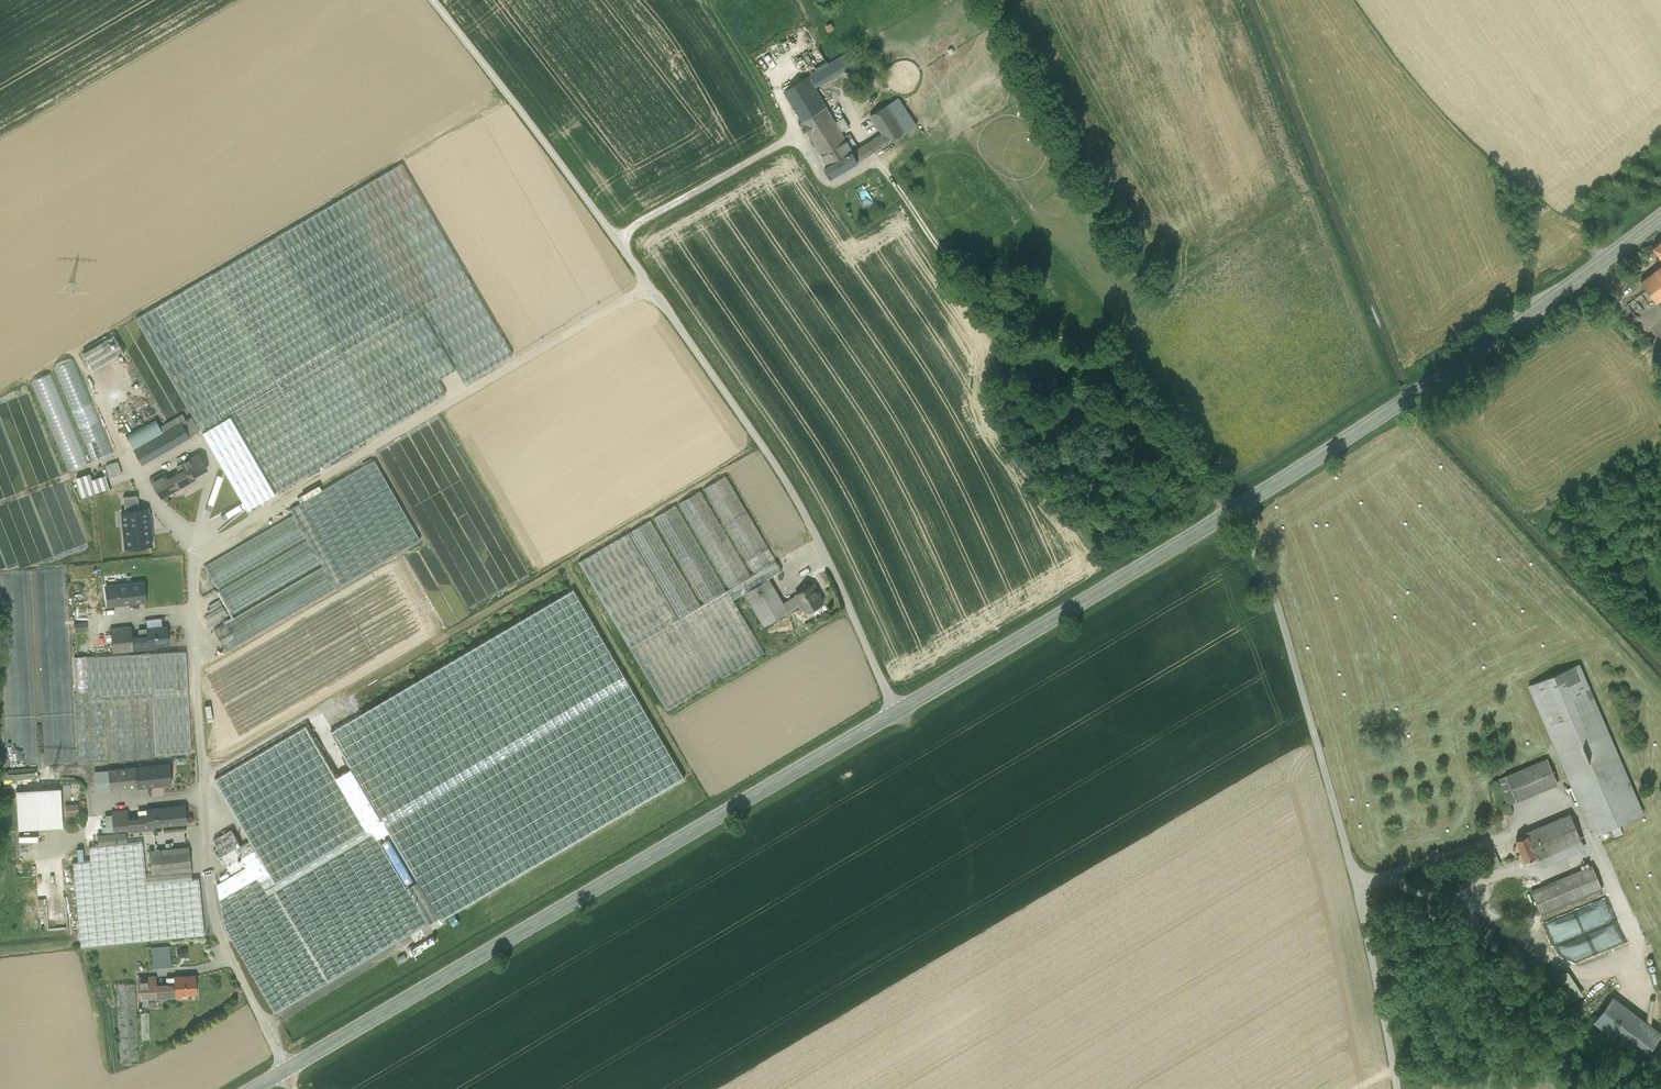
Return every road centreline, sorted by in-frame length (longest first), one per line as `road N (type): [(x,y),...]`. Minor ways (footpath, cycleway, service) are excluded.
road 1 (unclassified): [(286,1070),(211,902),(193,556),(648,287)]
road 2 (secondary): [(286,1070),(895,712)]
road 3 (unclassified): [(1231,511),(1285,633),(1393,1021),(1401,1088)]
road 4 (secondary): [(1231,511),(1660,218)]
road 5 (unclassified): [(880,164),(953,261),(1013,319),(1091,352),(1129,380),(1231,511)]
road 6 (unclassified): [(648,287),(802,511),(895,712)]
road 7 (secondary): [(895,712),(1231,511)]
road 8 (unclassified): [(433,0),(615,240)]
road 9 (unclassified): [(615,240),(800,133)]

